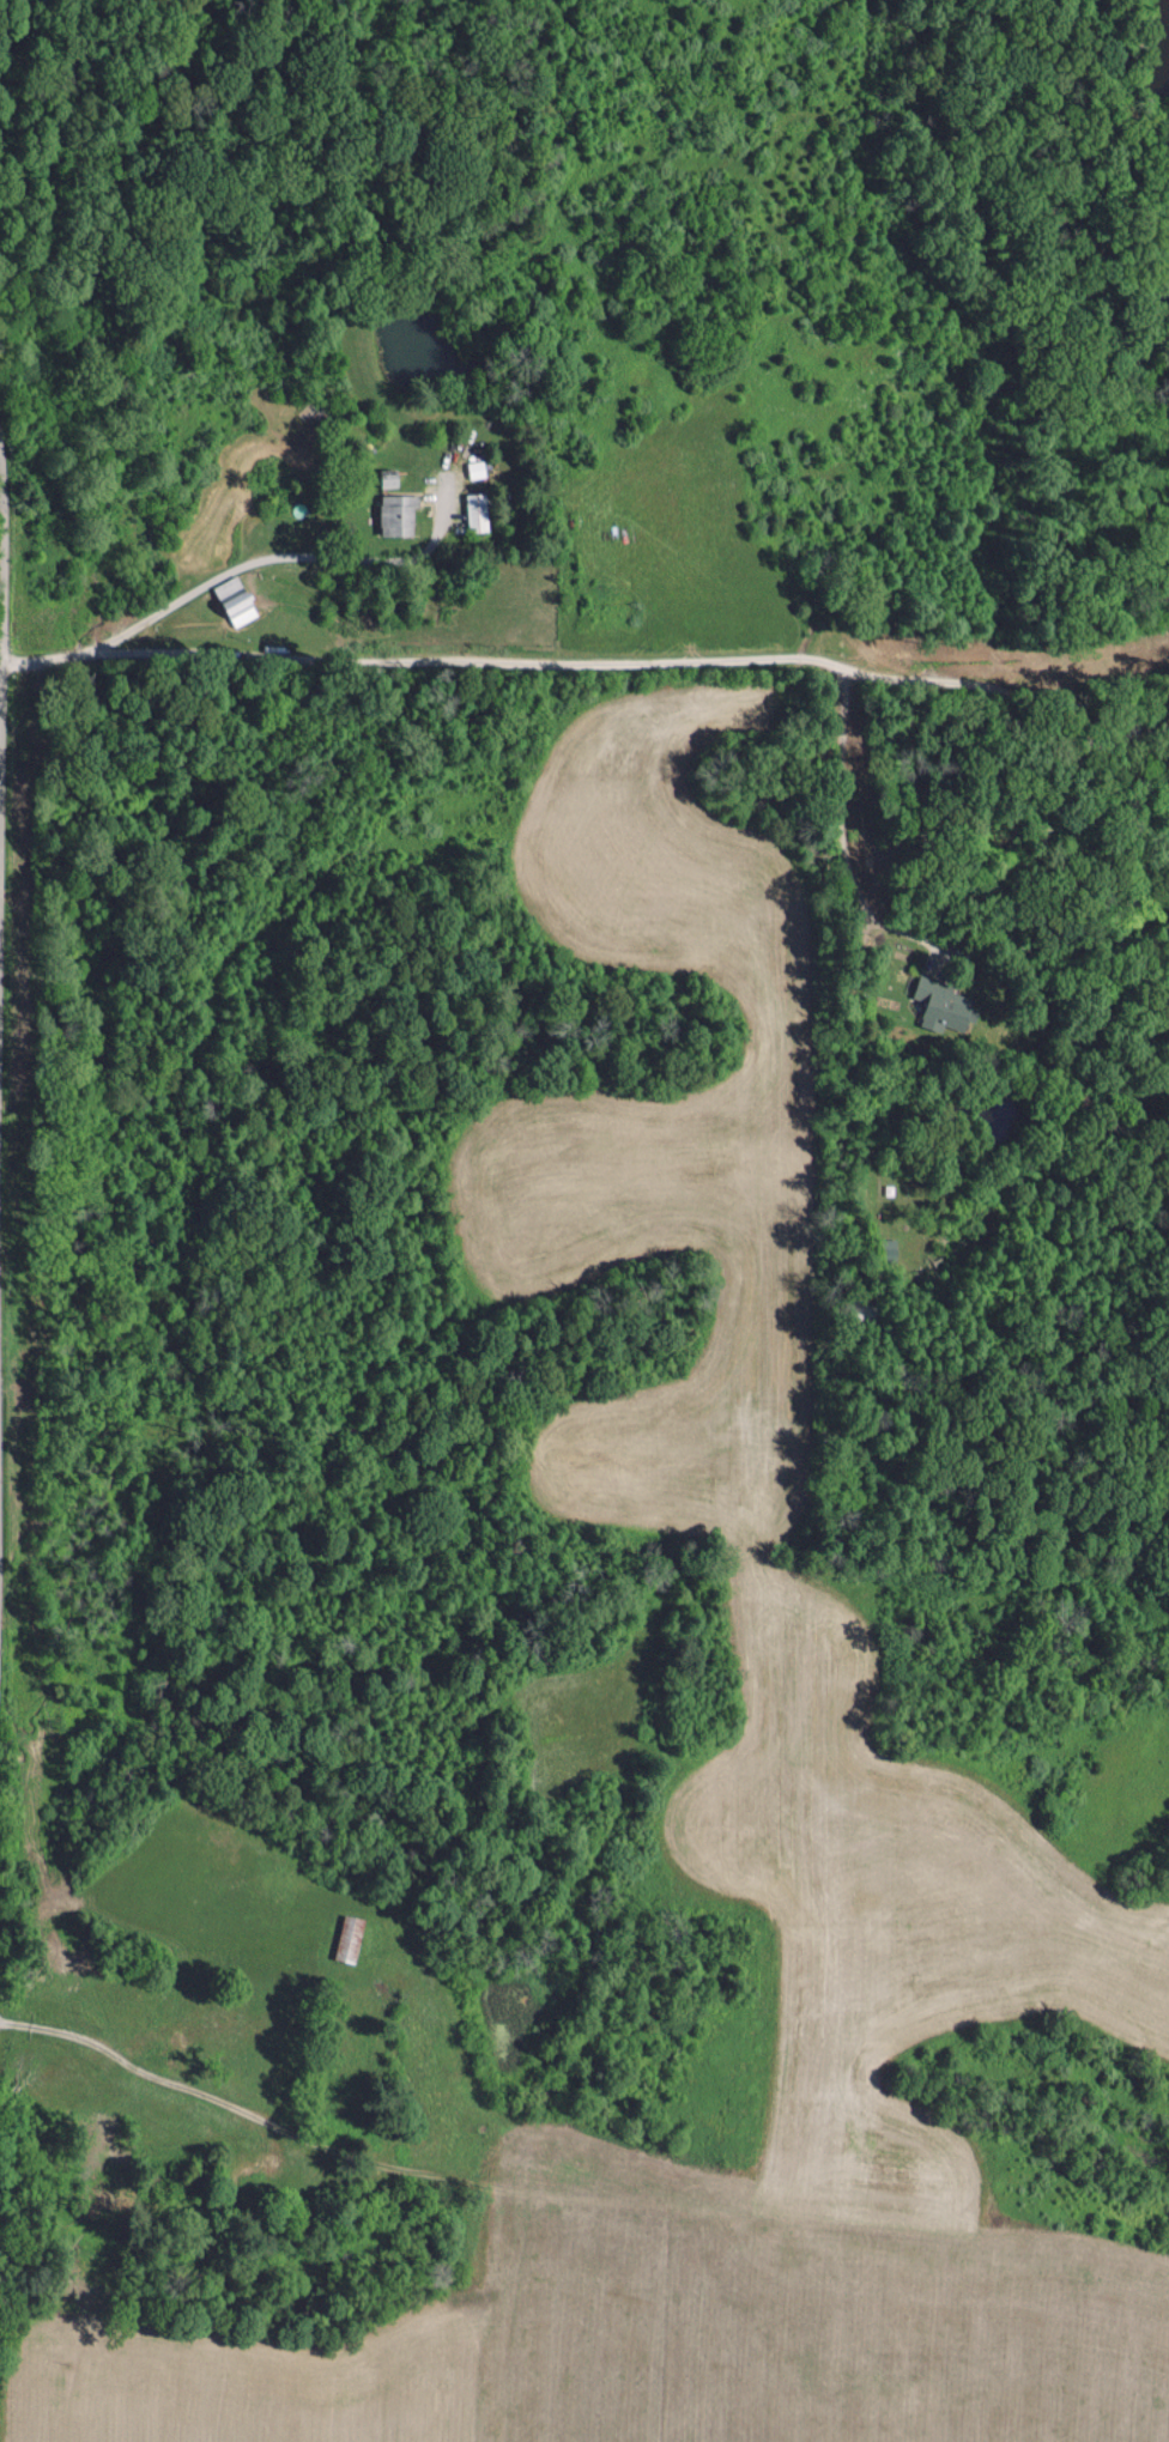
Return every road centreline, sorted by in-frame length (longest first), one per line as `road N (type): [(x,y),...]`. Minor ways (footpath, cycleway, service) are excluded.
road 1 (residential): [(0,666),(159,648),(631,666),(802,658),(884,681),(1019,699),(1074,745),(1101,747),(1168,731)]
road 2 (tertiary): [(0,666),(0,468)]

